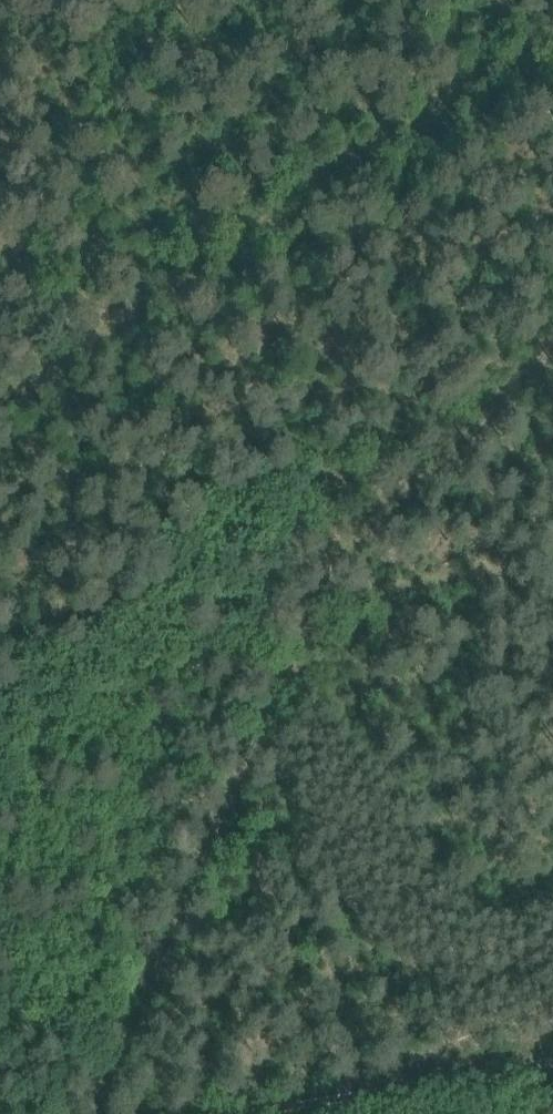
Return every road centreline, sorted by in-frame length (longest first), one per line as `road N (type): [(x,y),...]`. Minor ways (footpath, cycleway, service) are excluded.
road 1 (track): [(552,348),(353,552),(107,1113)]
road 2 (track): [(552,39),(511,46),(0,407)]
road 3 (track): [(552,1063),(228,1113)]
road 4 (track): [(552,559),(333,592)]
road 5 (track): [(0,264),(97,338)]

